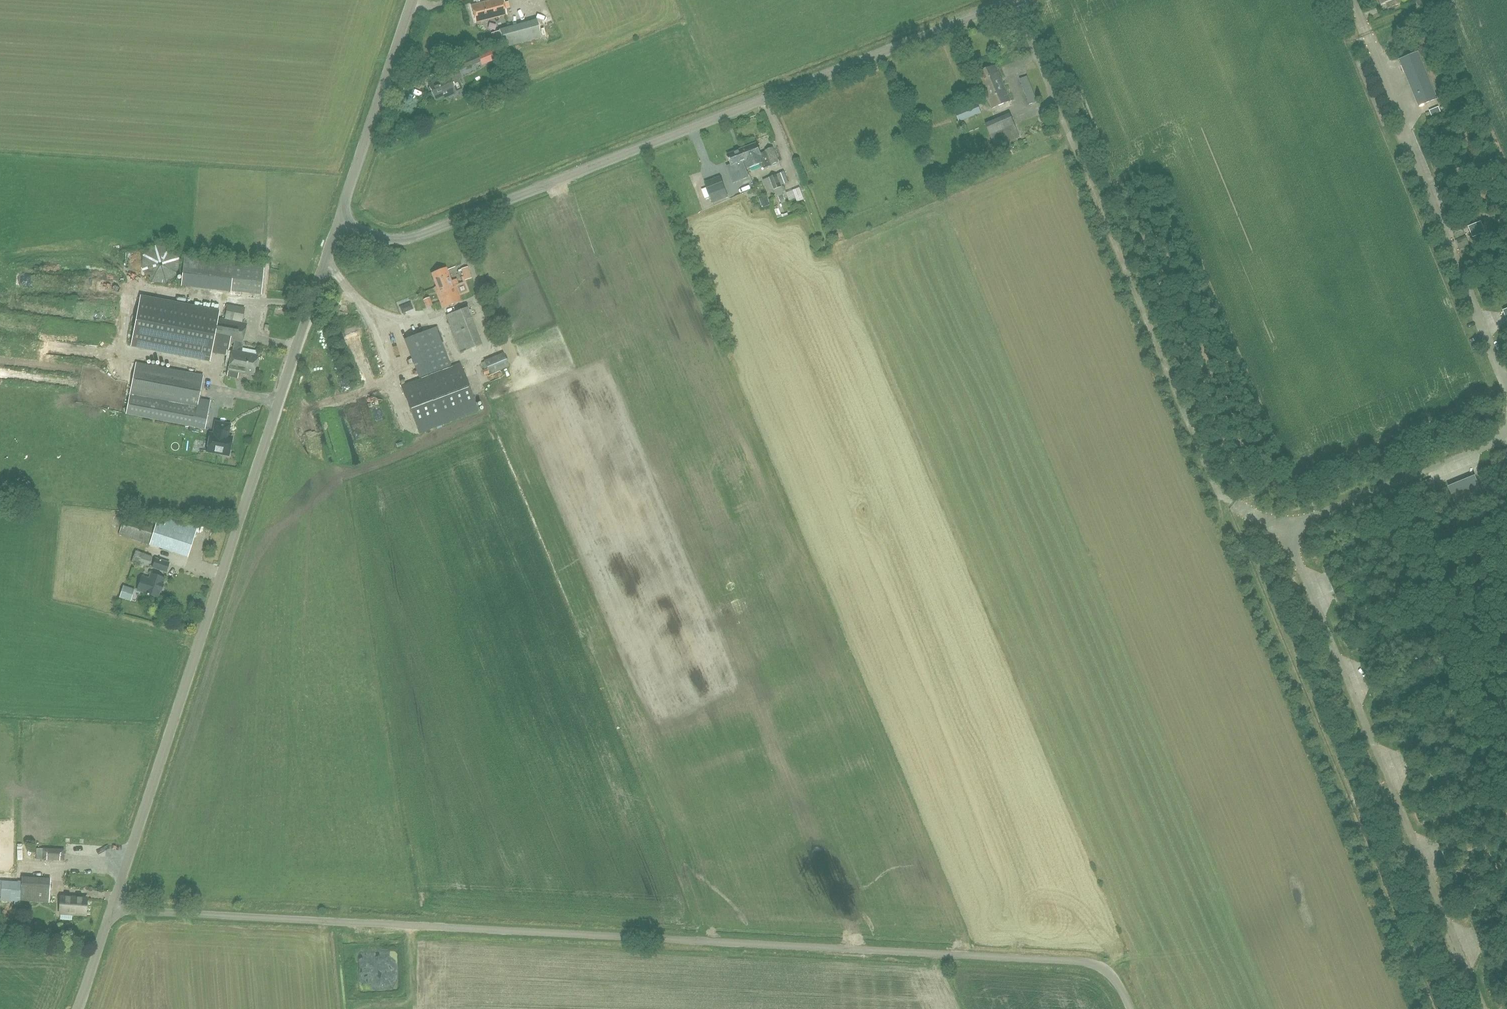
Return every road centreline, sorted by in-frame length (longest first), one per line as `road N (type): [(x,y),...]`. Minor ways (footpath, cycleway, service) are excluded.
road 1 (unclassified): [(1130,1008),(1110,973),(1085,962),(115,904)]
road 2 (unclassified): [(339,224),(409,239),(1017,0)]
road 3 (unclassified): [(115,904),(339,224)]
road 4 (track): [(1431,1008),(1242,552),(1226,537),(1222,496)]
road 5 (unclassified): [(339,224),(412,0)]

